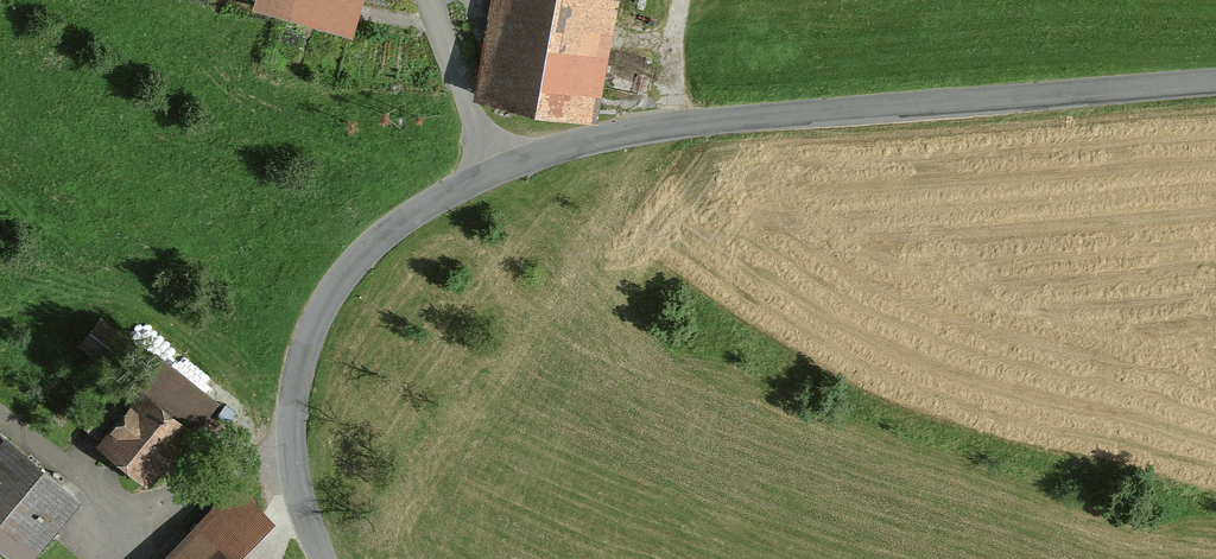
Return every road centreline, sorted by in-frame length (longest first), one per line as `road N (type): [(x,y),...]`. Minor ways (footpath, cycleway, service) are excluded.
road 1 (unclassified): [(1215,83),(673,124),(578,142),(462,186),(361,255),(316,320),(297,392),(293,459),(323,558)]
road 2 (track): [(673,124),(676,0)]

